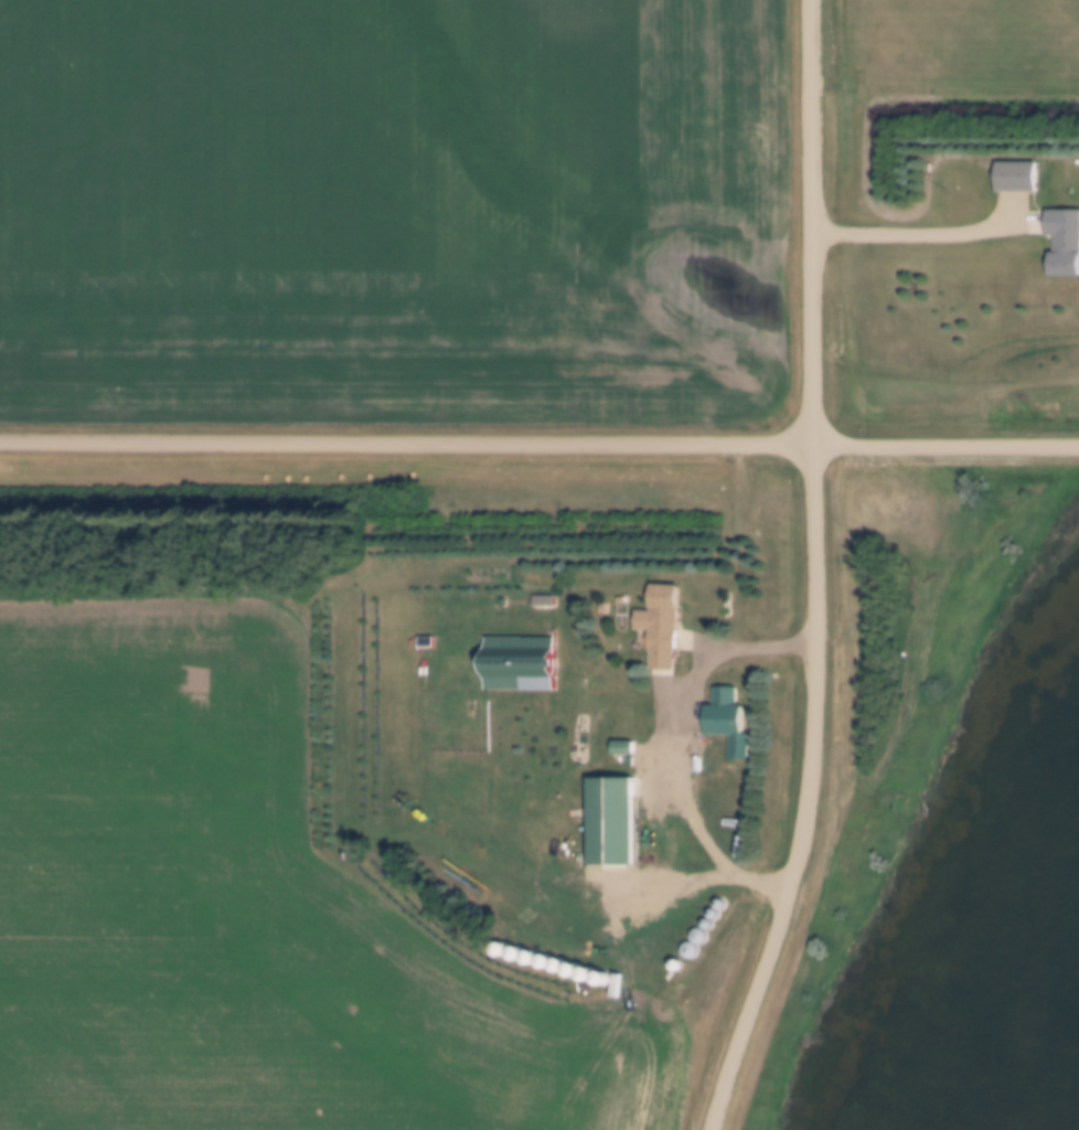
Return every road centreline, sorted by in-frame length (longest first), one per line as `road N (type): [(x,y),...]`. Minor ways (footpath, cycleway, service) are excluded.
road 1 (residential): [(712,1129),(798,863),(810,767),(812,0)]
road 2 (residential): [(1078,444),(0,441)]

